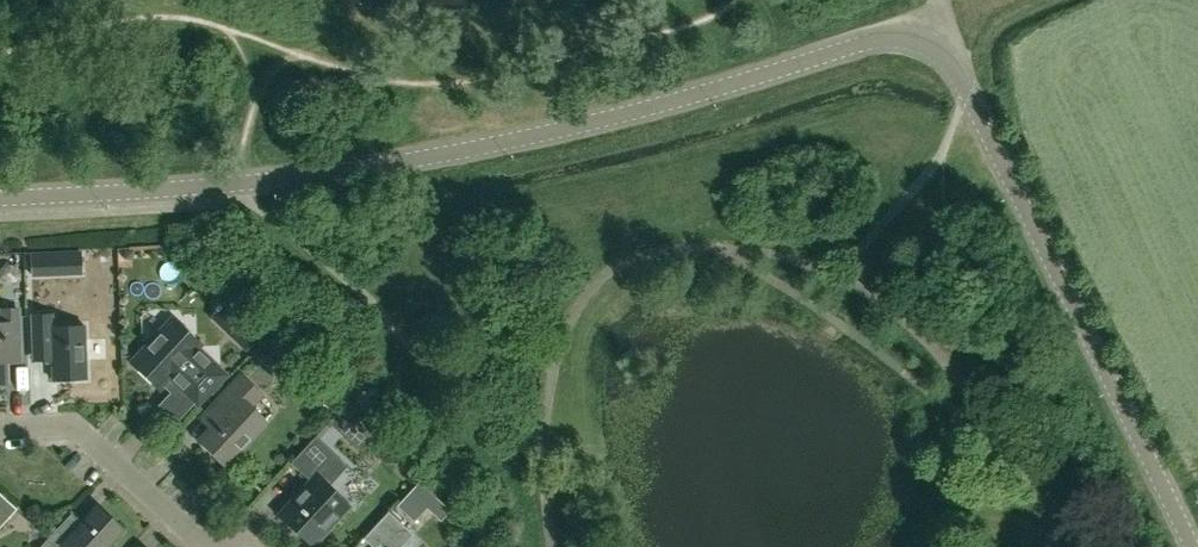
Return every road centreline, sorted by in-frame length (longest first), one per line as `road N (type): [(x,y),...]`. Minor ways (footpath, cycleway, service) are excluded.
road 1 (unclassified): [(0,197),(234,183),(432,156),(660,105),(880,39),(916,42),(953,59)]
road 2 (unclassified): [(1193,546),(953,59)]
road 3 (residential): [(0,429),(76,425),(208,546)]

